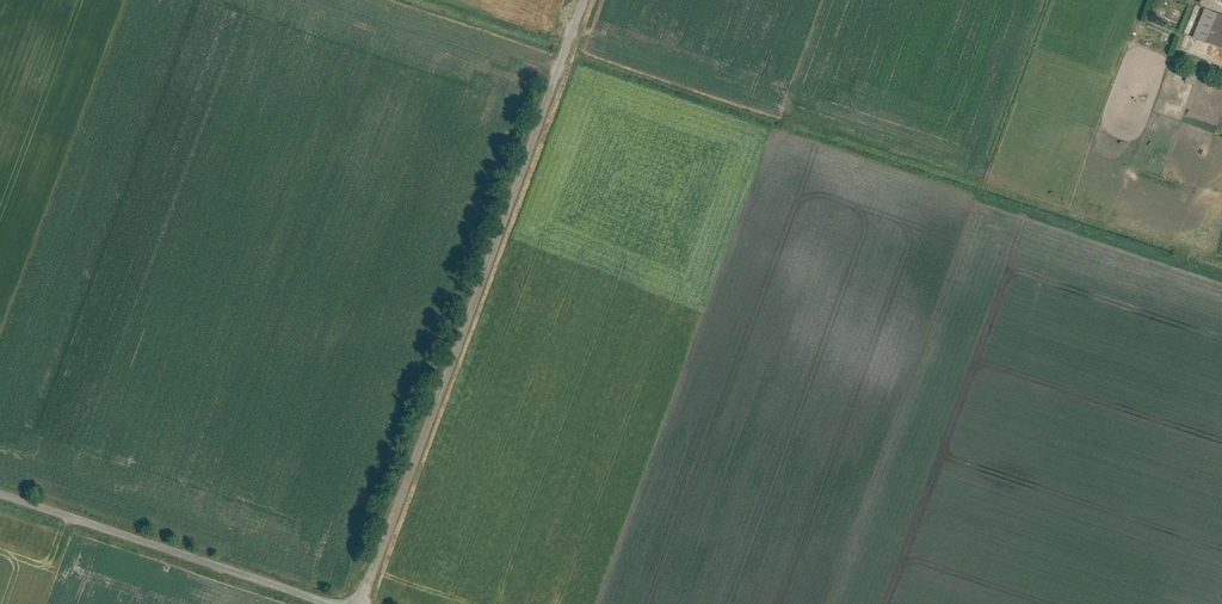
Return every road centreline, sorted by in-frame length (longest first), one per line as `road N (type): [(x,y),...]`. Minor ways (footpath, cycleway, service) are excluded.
road 1 (unclassified): [(580,0),(354,603)]
road 2 (unclassified): [(337,603),(0,490)]

